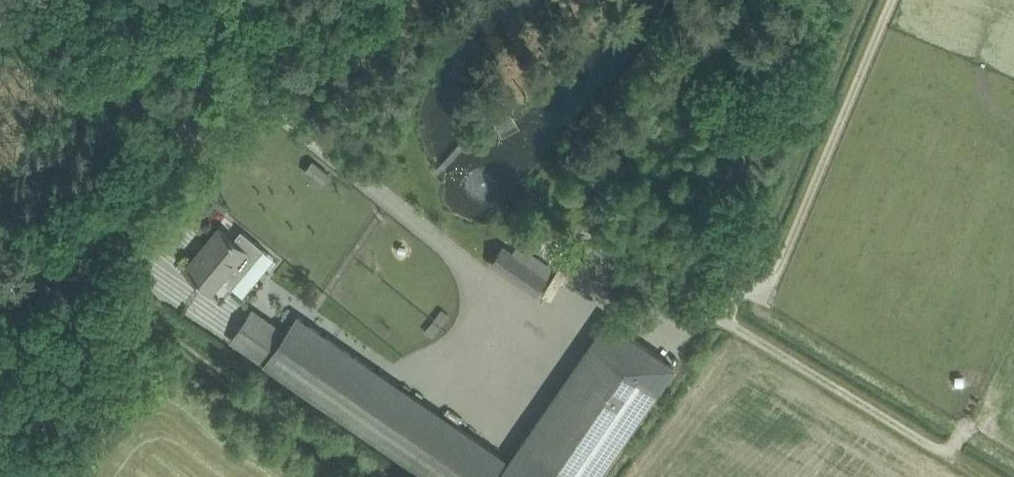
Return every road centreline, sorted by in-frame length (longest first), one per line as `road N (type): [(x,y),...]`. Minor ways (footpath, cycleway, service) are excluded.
road 1 (unclassified): [(0,298),(163,163),(196,107),(220,0)]
road 2 (track): [(722,317),(734,300),(774,280),(894,0)]
road 3 (track): [(735,324),(937,447),(954,445),(967,423)]

